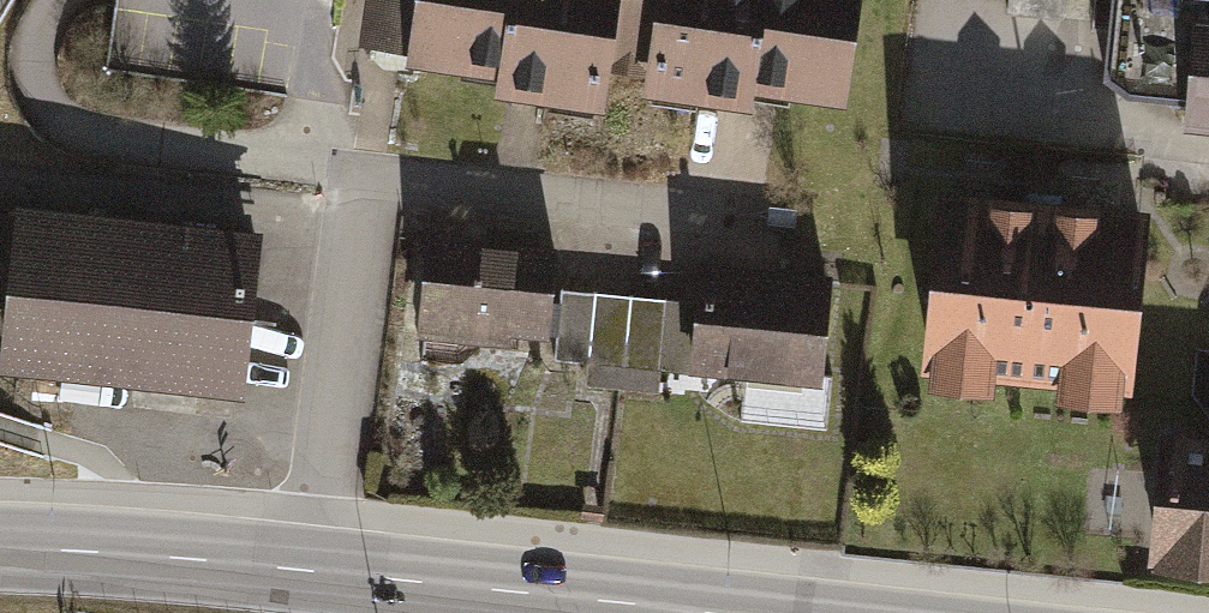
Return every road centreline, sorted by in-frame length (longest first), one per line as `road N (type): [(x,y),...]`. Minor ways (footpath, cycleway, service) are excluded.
road 1 (primary): [(634,612),(223,561),(0,548)]

